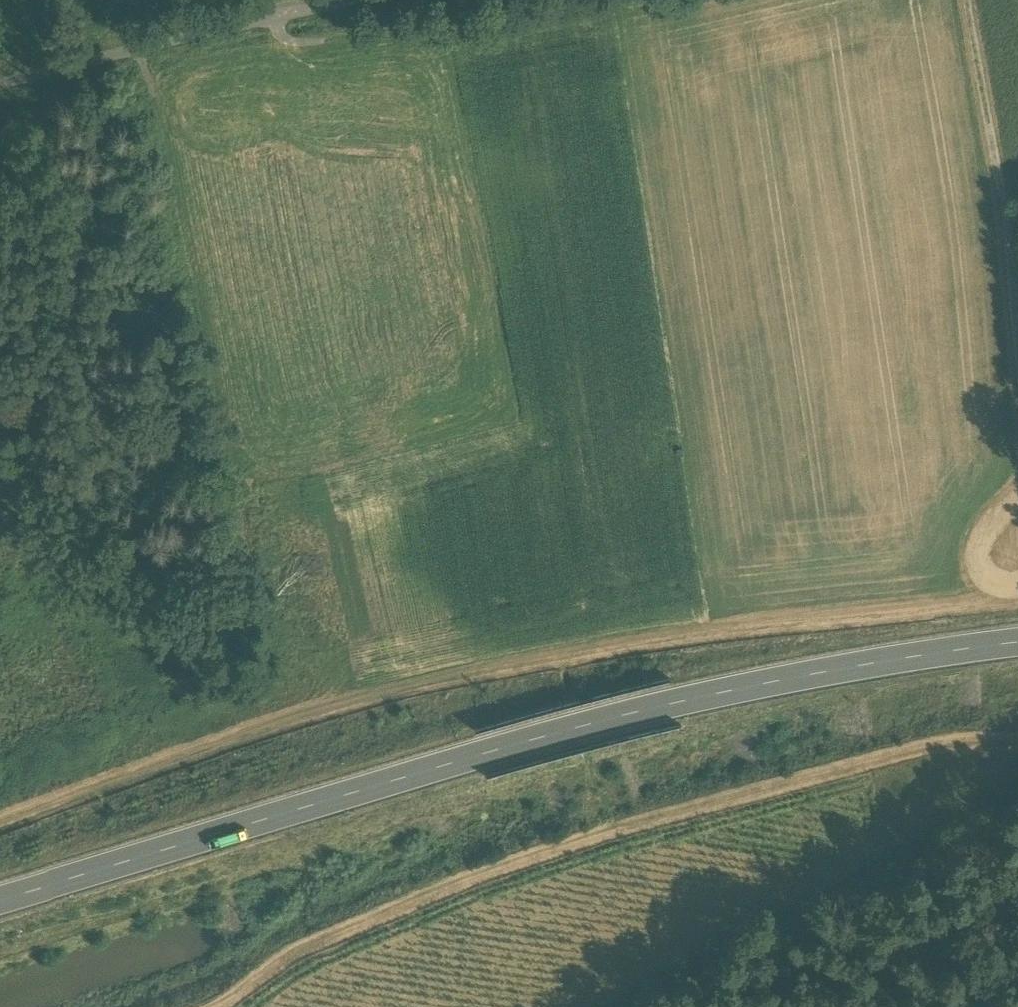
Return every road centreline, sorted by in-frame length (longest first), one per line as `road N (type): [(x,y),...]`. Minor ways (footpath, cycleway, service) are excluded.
road 1 (primary): [(0,897),(448,758),(612,716),(1017,640)]
road 2 (track): [(0,818),(277,723),(140,46)]
road 3 (track): [(1017,592),(663,638),(427,681),(277,723)]
road 4 (track): [(272,1006),(536,871),(860,779)]
road 5 (track): [(352,0),(0,83)]
road 6 (track): [(1017,267),(966,0)]
road 7 (track): [(274,16),(297,54),(422,43)]

